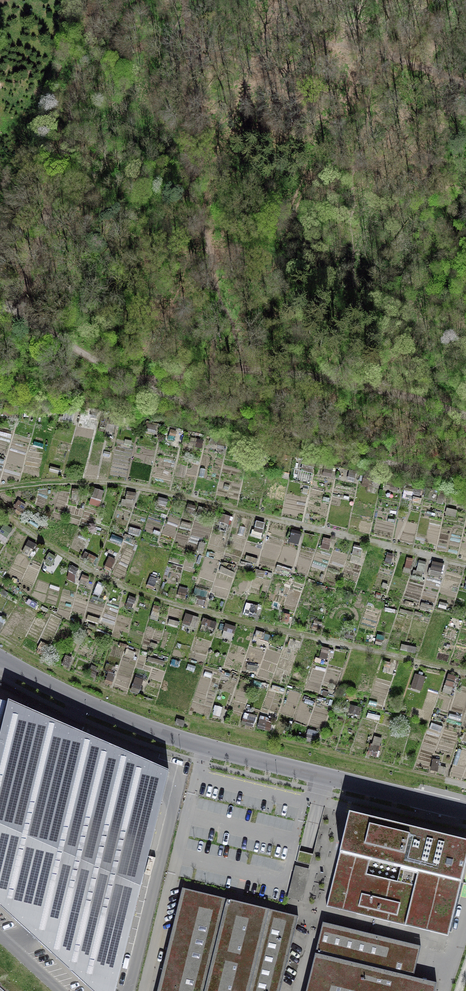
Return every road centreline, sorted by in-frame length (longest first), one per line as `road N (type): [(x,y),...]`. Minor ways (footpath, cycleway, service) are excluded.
road 1 (track): [(137,380),(237,369),(349,382),(465,415)]
road 2 (track): [(0,303),(137,380)]

